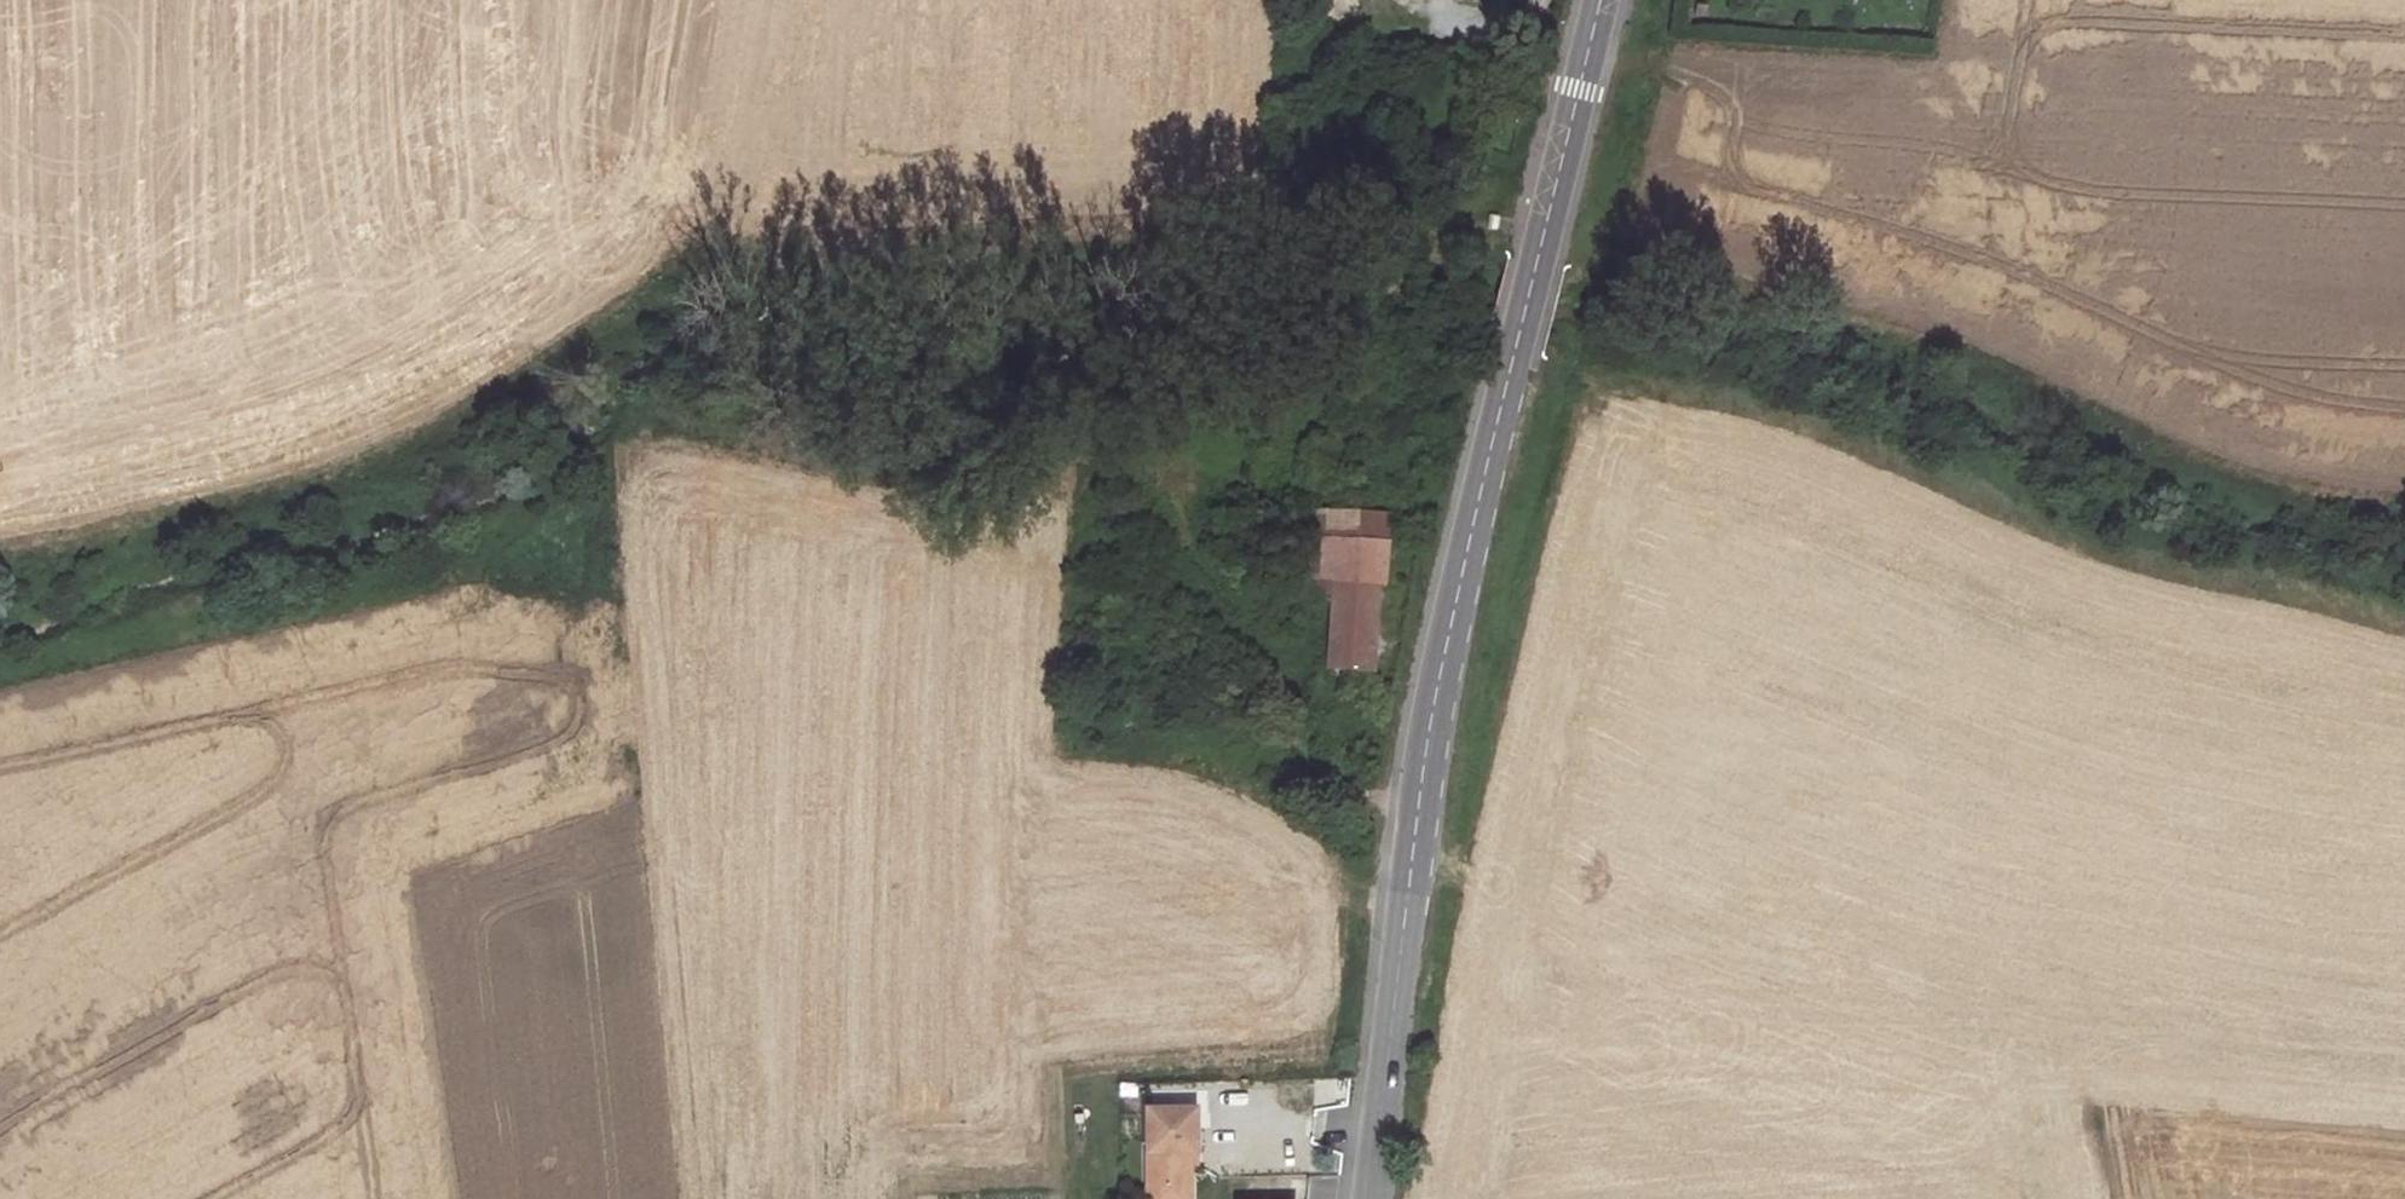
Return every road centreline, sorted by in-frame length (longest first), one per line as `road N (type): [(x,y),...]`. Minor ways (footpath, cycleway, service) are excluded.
road 1 (tertiary): [(1597,0),(1454,620),(1370,1198)]
road 2 (track): [(0,558),(329,478),(429,436),(584,332)]

